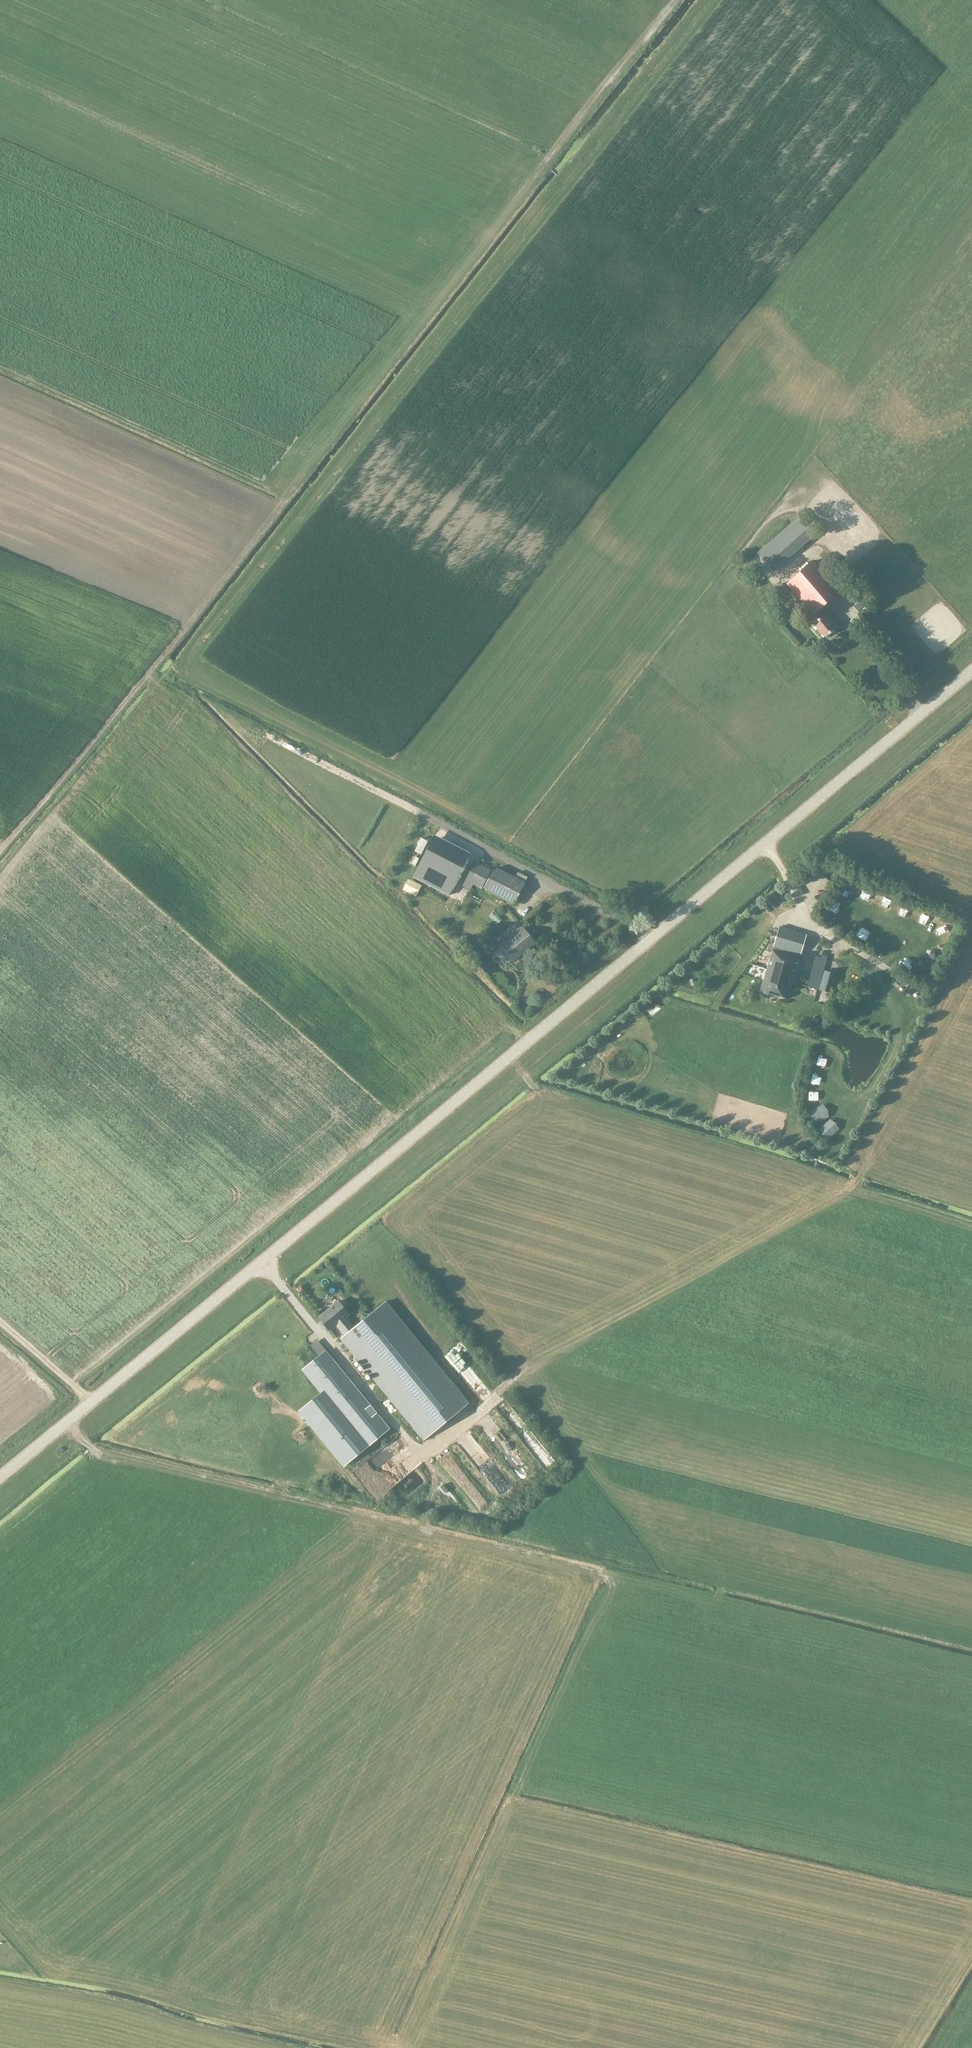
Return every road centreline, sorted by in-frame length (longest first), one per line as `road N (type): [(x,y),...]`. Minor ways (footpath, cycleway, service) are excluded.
road 1 (tertiary): [(0,1477),(971,669)]

